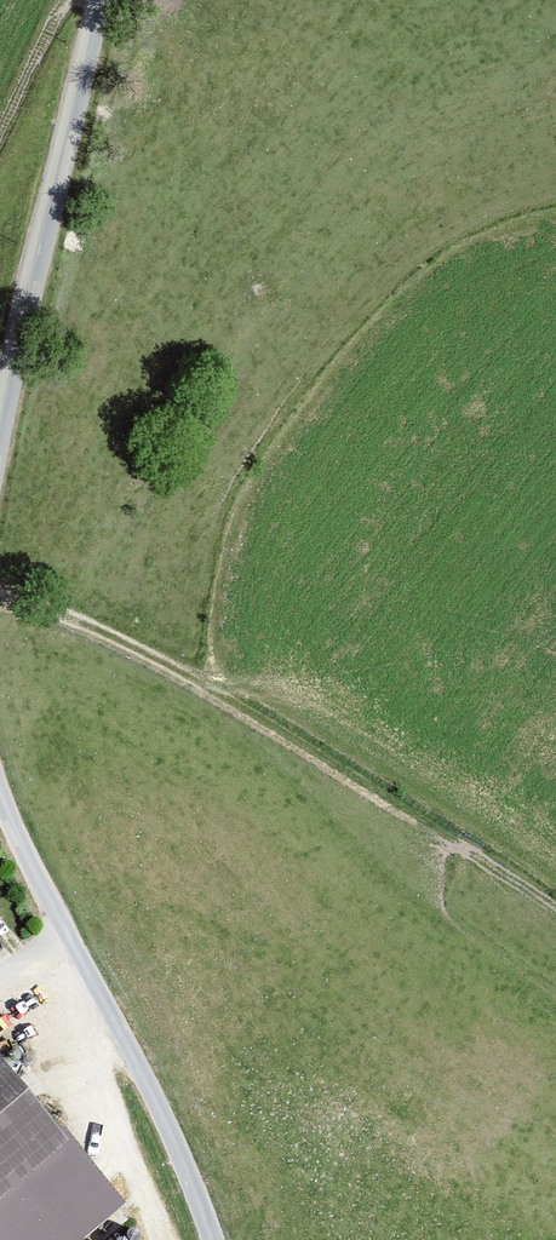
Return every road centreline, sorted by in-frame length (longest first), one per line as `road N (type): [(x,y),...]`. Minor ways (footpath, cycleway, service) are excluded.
road 1 (track): [(0,591),(105,634),(304,747),(484,874)]
road 2 (tertiary): [(0,793),(161,1108),(217,1239)]
road 3 (tertiary): [(101,0),(0,463)]
road 4 (track): [(0,152),(69,0)]

